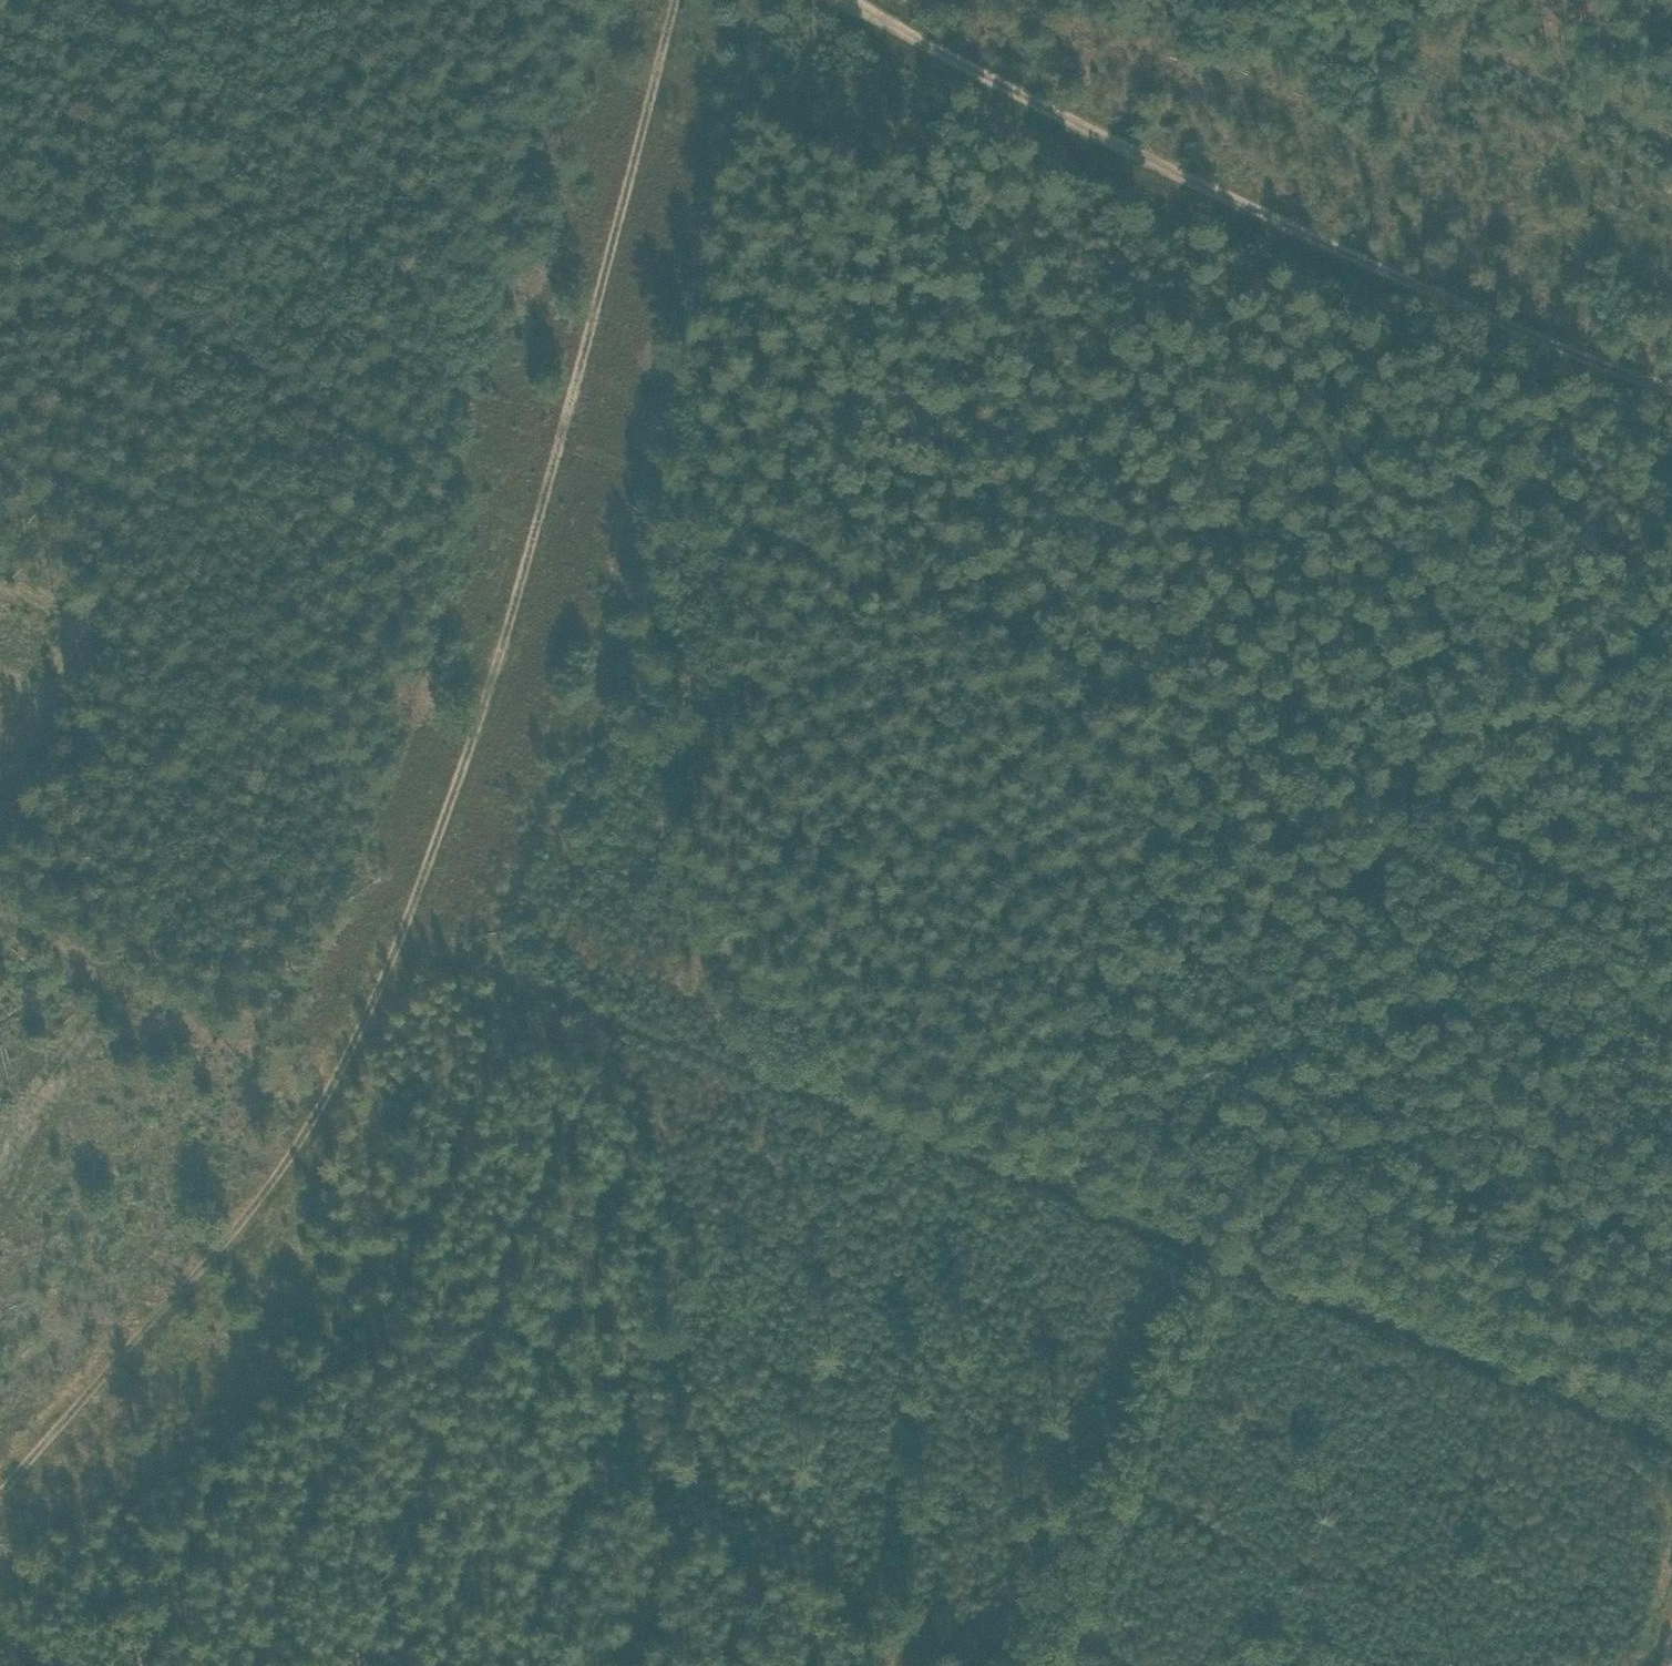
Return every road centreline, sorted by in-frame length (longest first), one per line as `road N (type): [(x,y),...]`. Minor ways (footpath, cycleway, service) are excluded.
road 1 (track): [(0,1496),(296,1151),(403,932),(560,453),(677,0)]
road 2 (track): [(884,0),(1322,235),(1671,372)]

